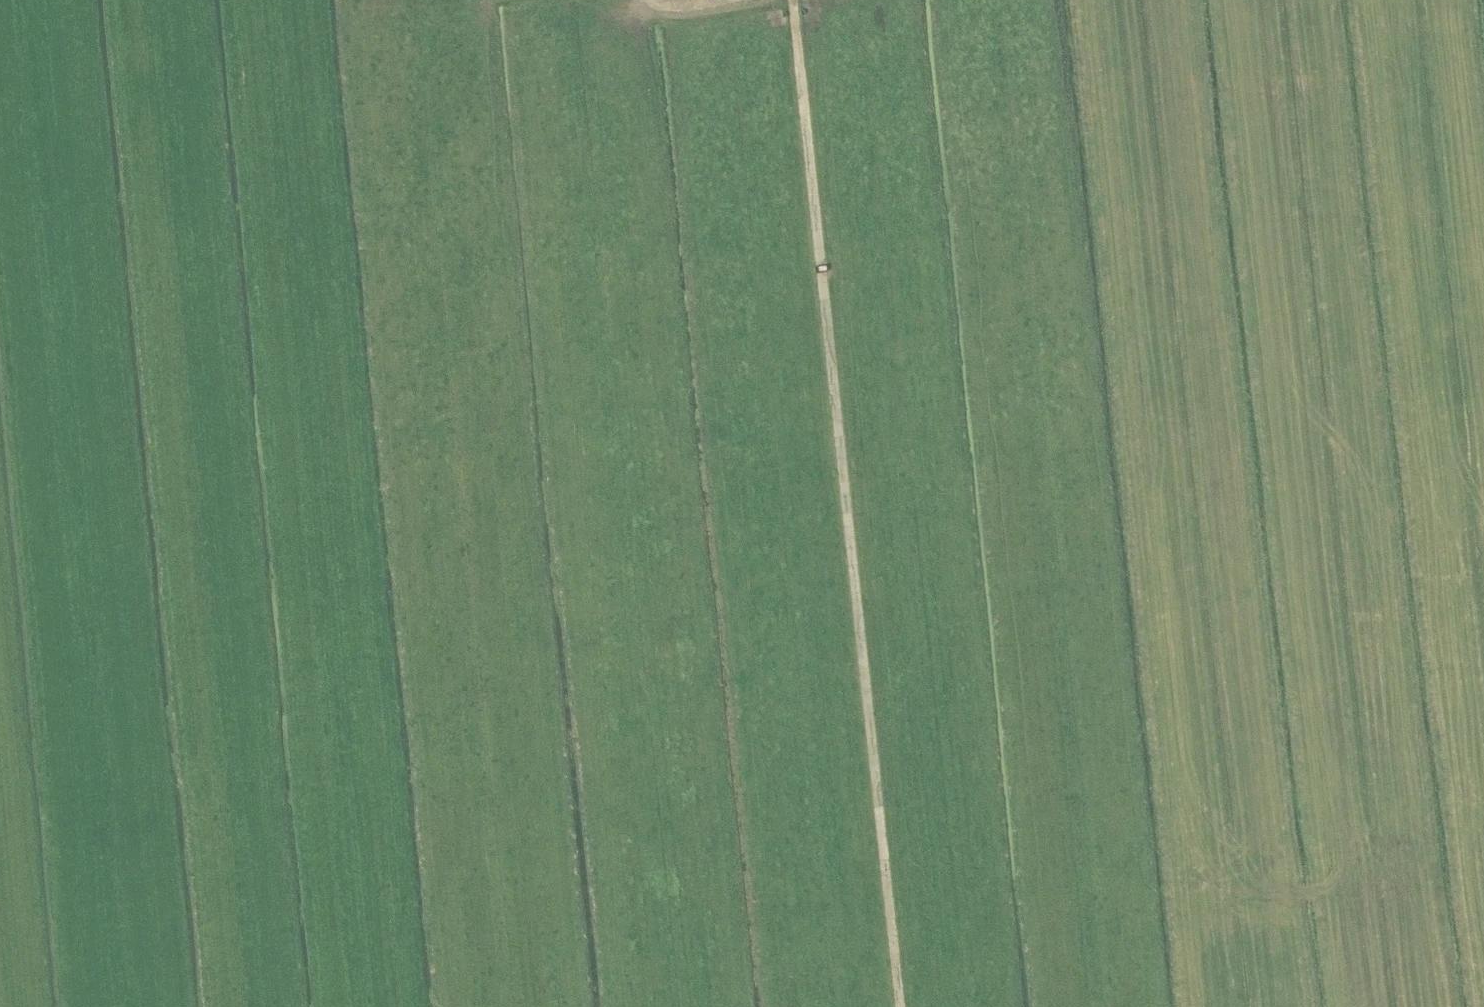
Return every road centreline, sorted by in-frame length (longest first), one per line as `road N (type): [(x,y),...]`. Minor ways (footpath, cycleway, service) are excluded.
road 1 (track): [(900,1006),(795,0)]

